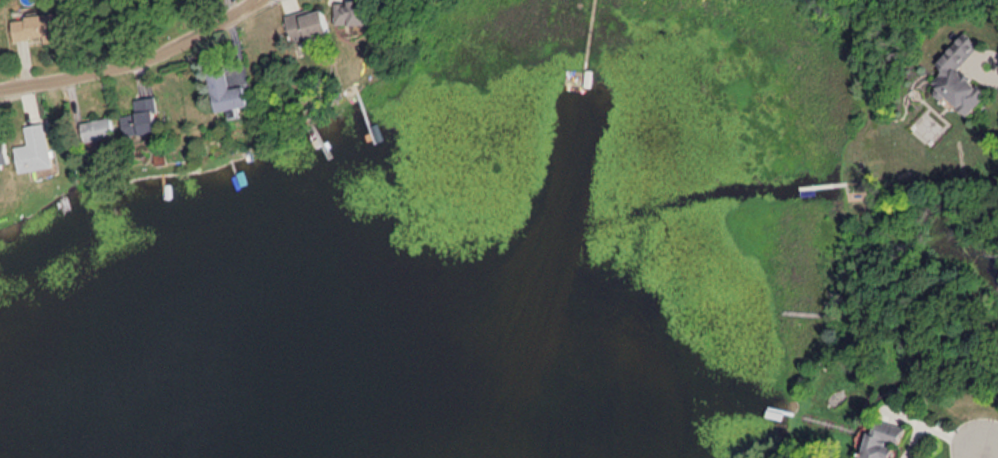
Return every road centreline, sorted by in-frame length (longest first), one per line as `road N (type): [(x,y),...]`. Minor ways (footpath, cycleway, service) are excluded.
road 1 (residential): [(0,94),(130,72),(243,19),(263,0)]

